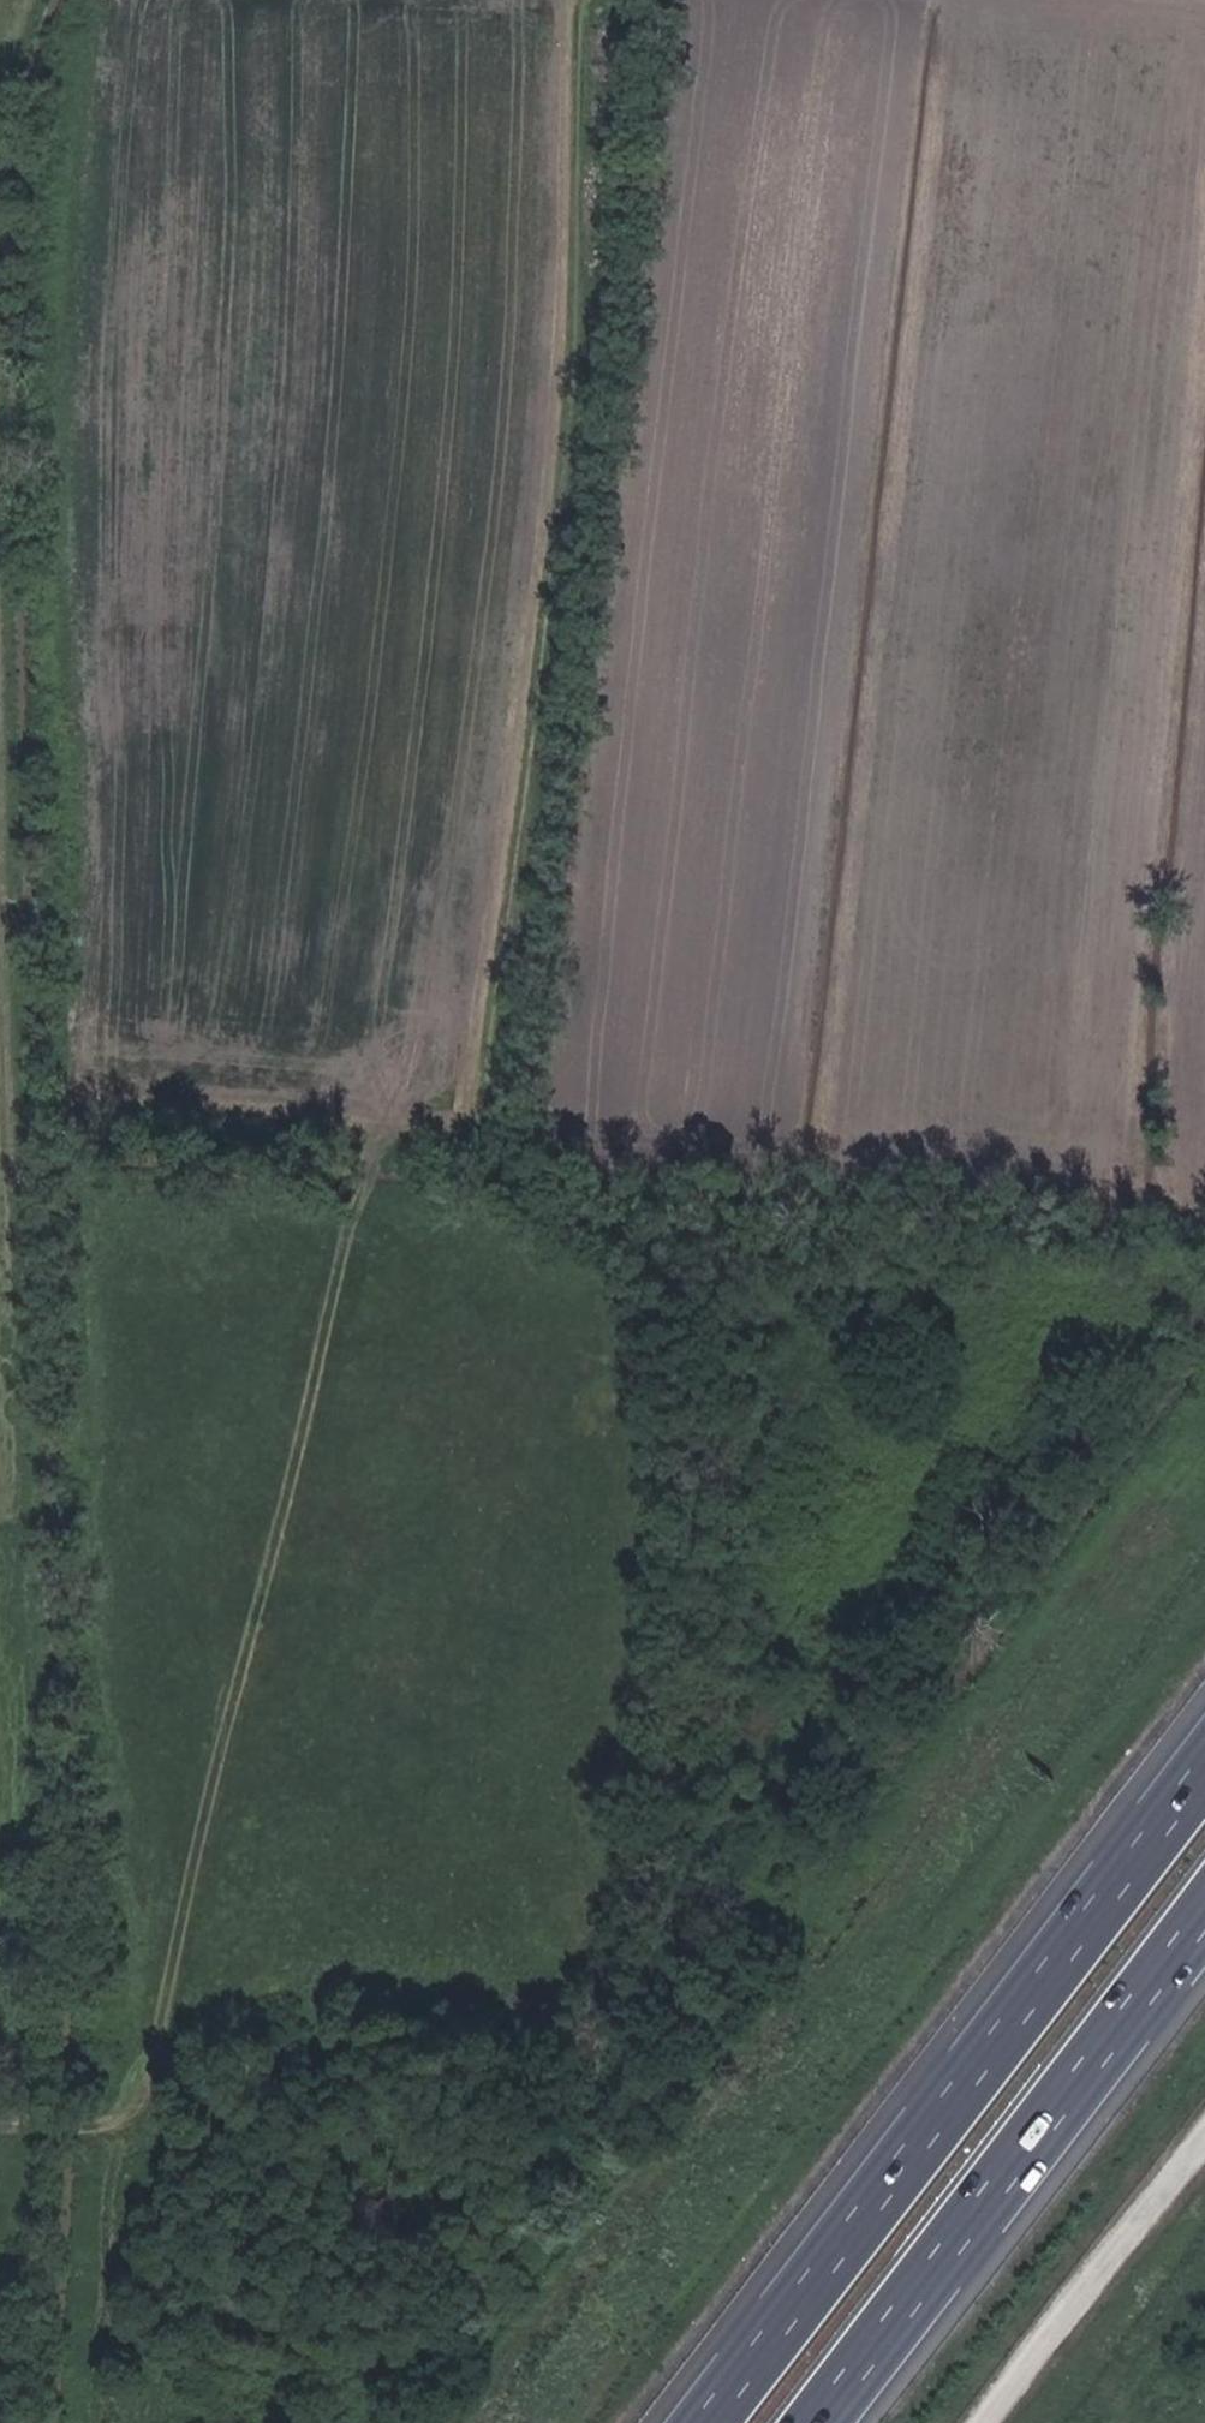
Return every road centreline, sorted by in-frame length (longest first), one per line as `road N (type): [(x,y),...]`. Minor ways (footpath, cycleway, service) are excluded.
road 1 (motorway): [(1204,1765),(702,2422)]
road 2 (motorway): [(838,2422),(1204,1933)]

